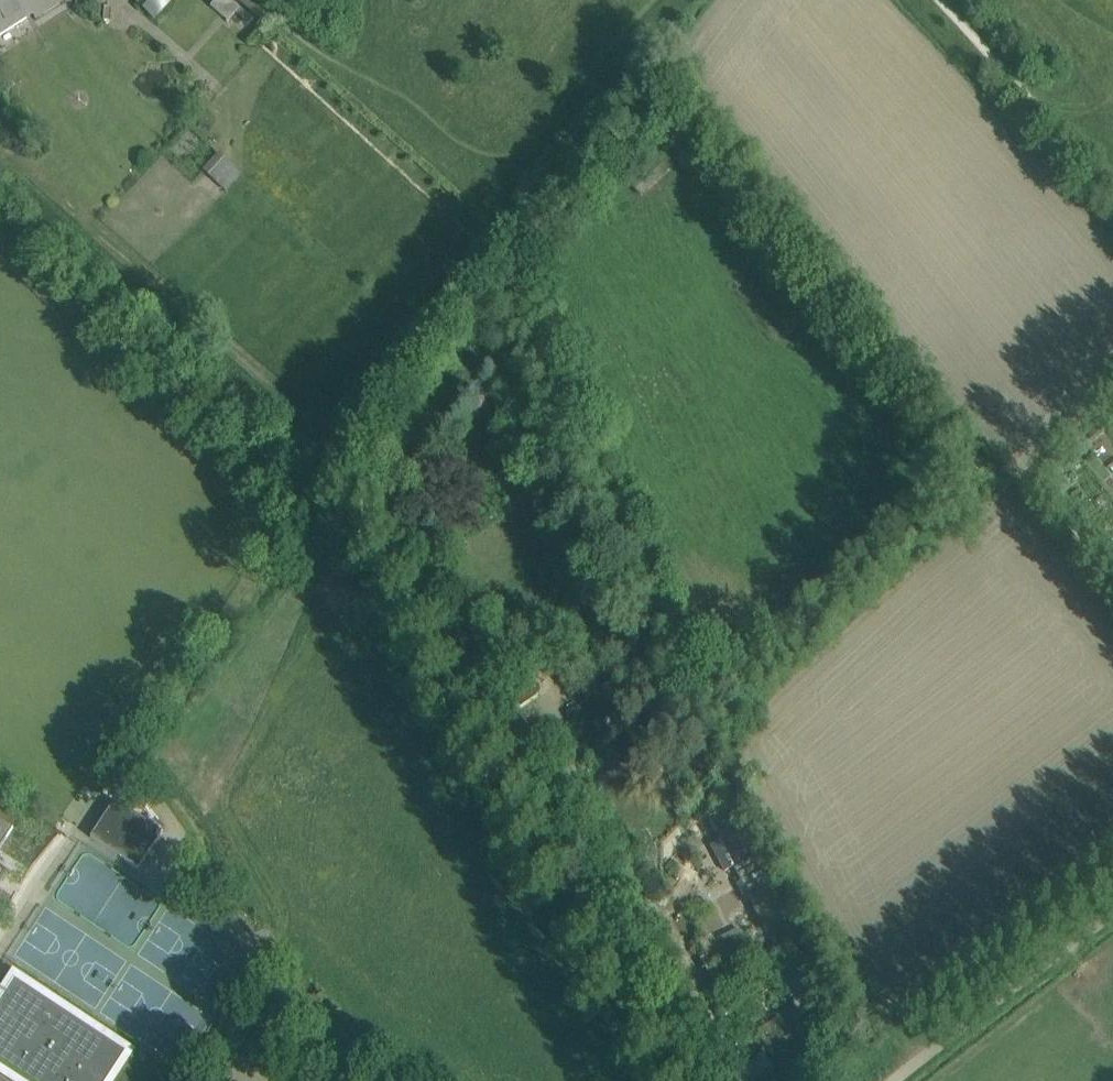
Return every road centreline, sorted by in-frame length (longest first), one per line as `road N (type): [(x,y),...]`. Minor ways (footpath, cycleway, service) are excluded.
road 1 (unclassified): [(887,1080),(1112,913)]
road 2 (track): [(1112,593),(1003,465)]

